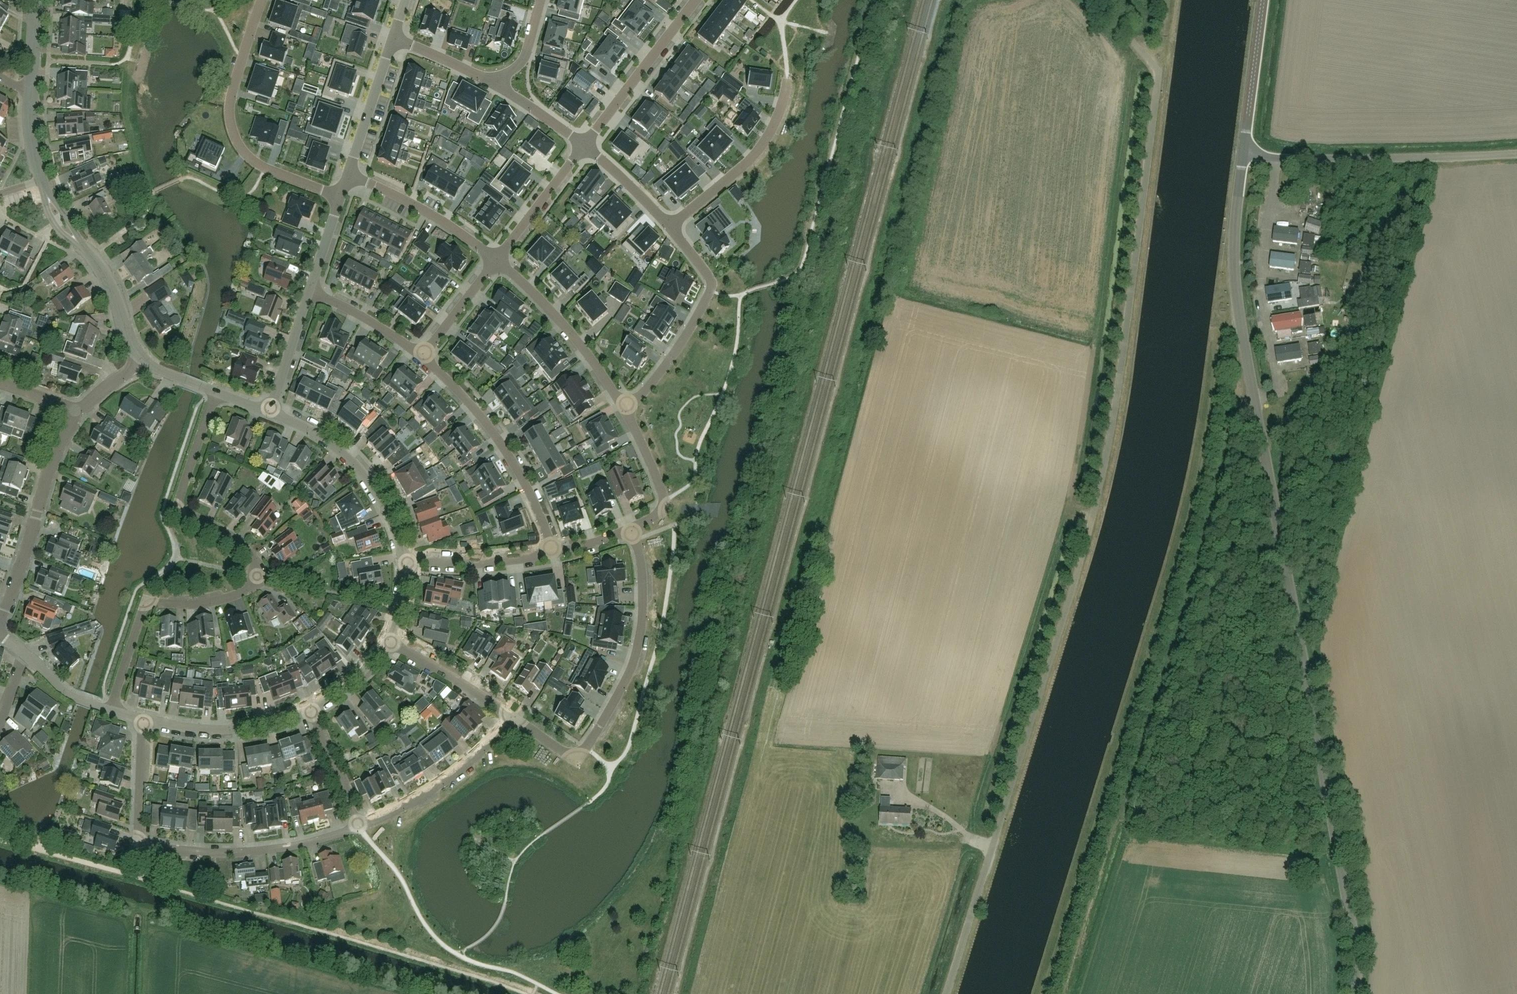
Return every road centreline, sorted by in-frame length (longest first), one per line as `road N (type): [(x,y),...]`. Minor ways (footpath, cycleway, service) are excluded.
road 1 (unclassified): [(947,993),(1090,531),(1112,425),(1158,76),(1093,0)]
road 2 (tertiary): [(1360,993),(1351,882),(1237,296),(1244,151)]
road 3 (residential): [(112,711),(146,602),(224,600),(256,581),(256,562),(238,541),(177,509),(216,393)]
road 4 (residential): [(360,827),(238,852),(140,843),(141,719)]
road 5 (residential): [(631,530),(647,606),(639,651),(618,695),(578,759),(514,720)]
road 6 (unclassified): [(1516,153),(1298,159),(1244,151)]
road 7 (residential): [(341,195),(265,168),(235,137),(229,106),(262,0)]
road 8 (residential): [(422,355),(498,440),(553,553)]
road 9 (residential): [(671,226),(710,289),(677,350),(625,409)]
road 10 (residential): [(0,618),(77,411)]
road 11 (residential): [(404,561),(379,496),(349,459),(270,411)]
road 12 (residential): [(142,361),(87,253),(57,221),(42,180)]
road 13 (residential): [(625,409),(561,321),(497,260)]
road 14 (residential): [(671,226),(751,159),(776,122),(788,78)]
road 15 (residential): [(360,827),(416,807),(514,720)]
road 16 (residential): [(585,145),(696,0)]
road 17 (residential): [(311,708),(235,728),(141,719)]
road 18 (residential): [(497,260),(349,173)]
road 19 (tertiary): [(1244,151),(1263,0)]
road 20 (residential): [(631,530),(668,509),(625,409)]
road 21 (residential): [(404,561),(476,563),(553,553)]
road 22 (residential): [(514,720),(388,641)]
road 23 (residential): [(497,260),(585,145)]
road 24 (residential): [(349,173),(393,38)]
road 25 (residential): [(393,38),(515,95)]
road 26 (residential): [(309,290),(422,355)]
road 27 (residential): [(360,827),(311,708)]
road 28 (residential): [(270,411),(309,290)]
road 29 (residential): [(422,355),(497,260)]

